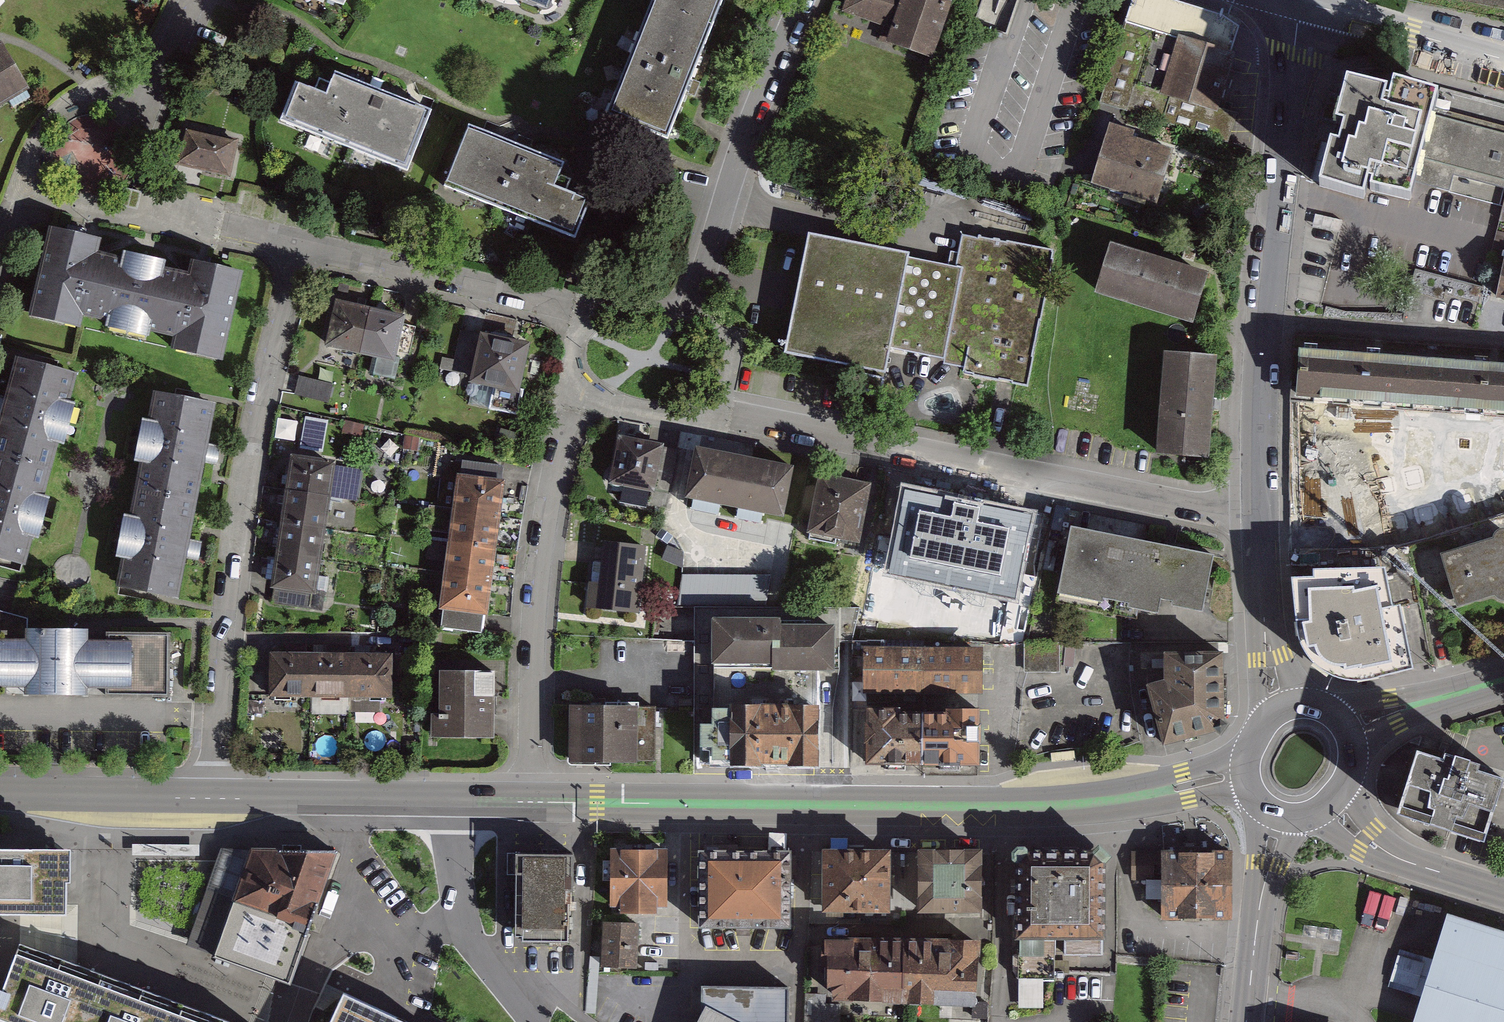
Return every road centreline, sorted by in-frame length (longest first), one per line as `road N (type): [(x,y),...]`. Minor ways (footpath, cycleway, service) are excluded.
road 1 (primary): [(534,801),(1053,806),(1244,773)]
road 2 (residential): [(213,798),(223,633),(247,465),(299,250)]
road 3 (residential): [(1260,520),(746,405)]
road 4 (residential): [(534,801),(536,635),(572,418)]
road 5 (residential): [(803,0),(741,150),(695,308)]
road 6 (tertiary): [(1269,321),(1305,3)]
road 7 (residential): [(561,310),(299,250)]
road 8 (tertiary): [(539,1021),(469,931),(452,801)]
road 9 (primary): [(213,798),(452,801)]
road 10 (residential): [(1269,321),(1503,343)]
road 11 (primary): [(0,795),(213,798)]
road 12 (tertiary): [(1246,1021),(1277,816)]
road 13 (primary): [(1305,3),(1503,59)]
road 14 (tertiary): [(1260,520),(1269,321)]
road 15 (tertiary): [(1332,804),(1390,855),(1503,892)]
road 16 (tertiary): [(1275,712),(1260,520)]
road 17 (primary): [(1345,726),(1503,679)]

